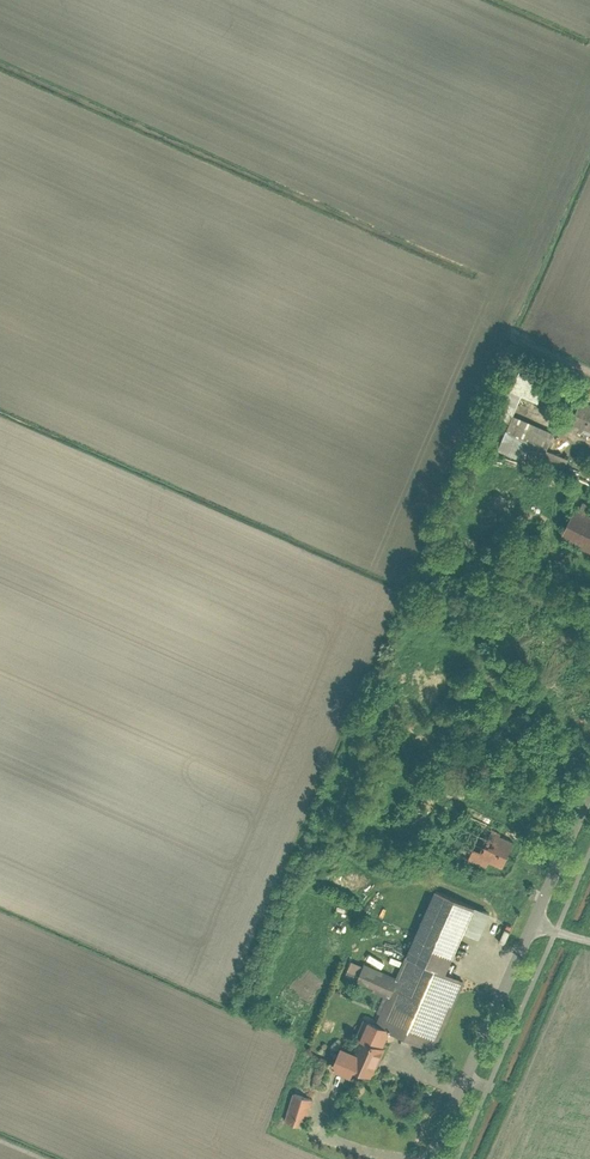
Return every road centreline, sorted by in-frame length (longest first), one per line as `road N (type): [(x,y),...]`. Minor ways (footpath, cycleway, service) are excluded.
road 1 (tertiary): [(589,792),(431,1158)]

